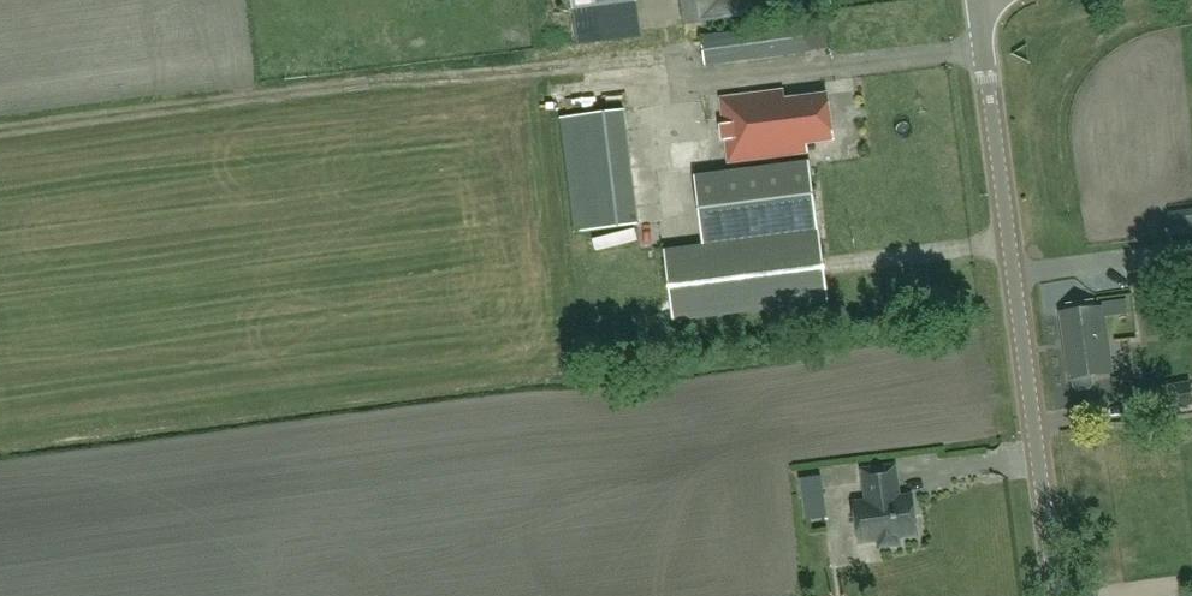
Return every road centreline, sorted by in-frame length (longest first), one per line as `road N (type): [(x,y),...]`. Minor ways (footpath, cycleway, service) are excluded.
road 1 (track): [(0,133),(578,67),(658,90)]
road 2 (tertiary): [(1057,595),(979,0)]

